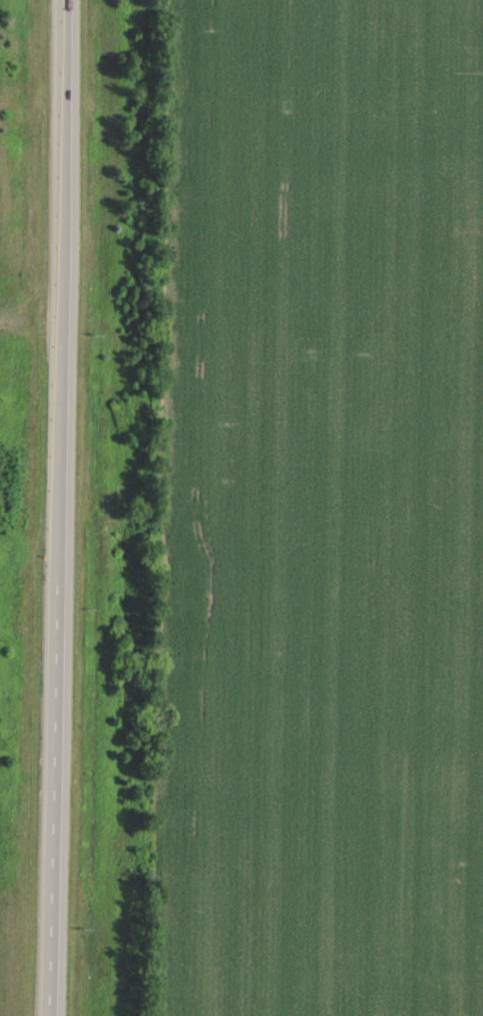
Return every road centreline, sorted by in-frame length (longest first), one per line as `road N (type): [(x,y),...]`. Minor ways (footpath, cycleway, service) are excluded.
road 1 (motorway): [(51,1015),(65,0)]

